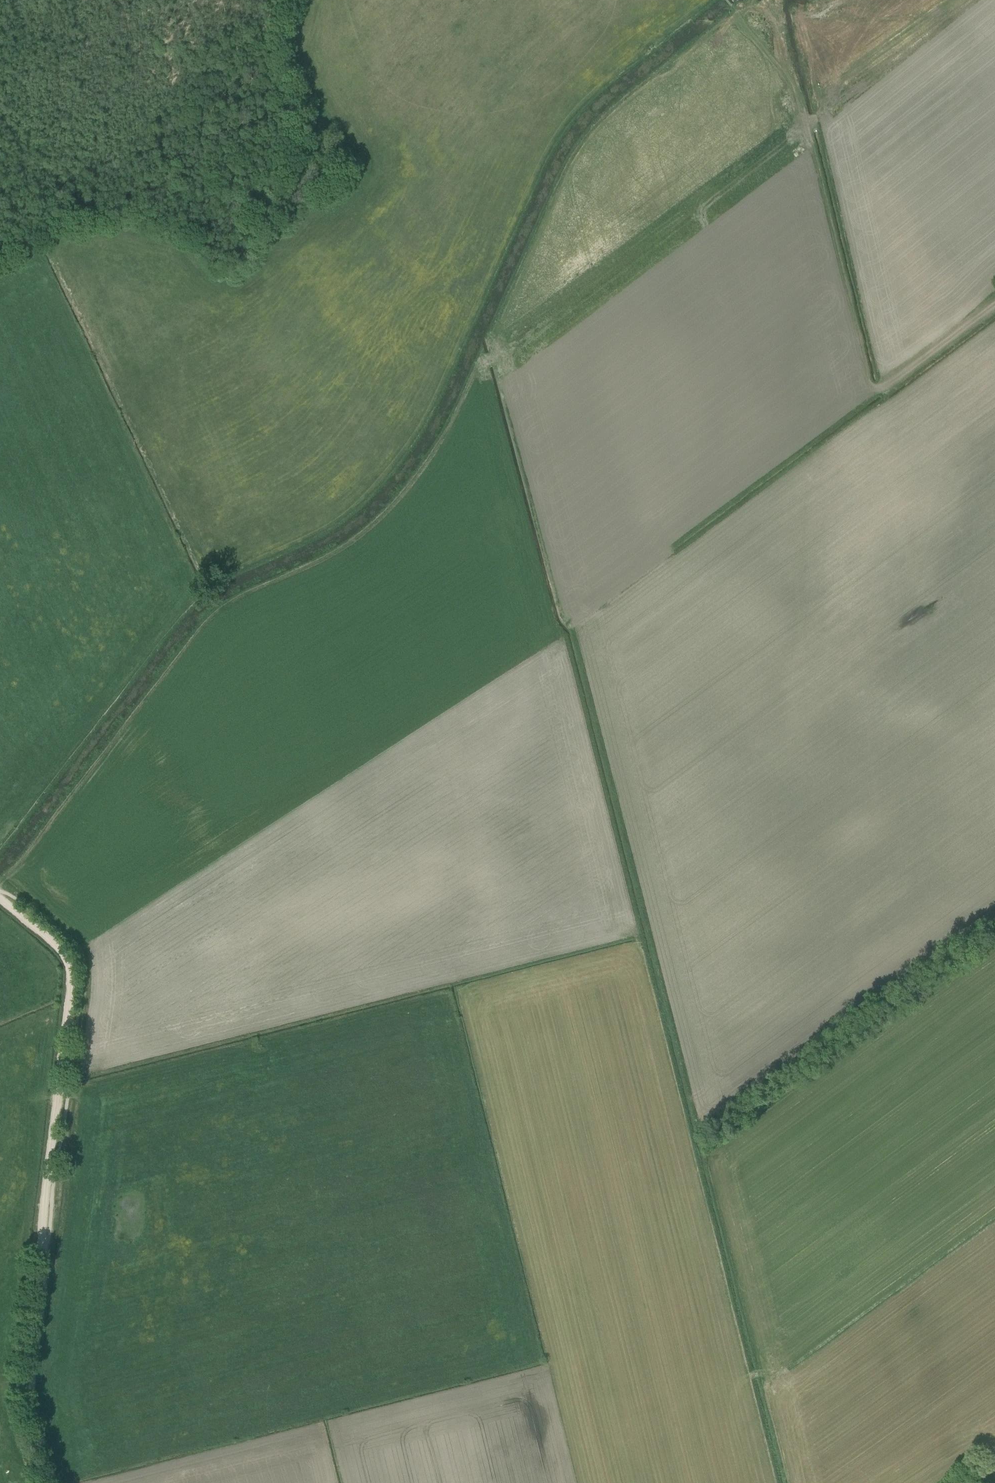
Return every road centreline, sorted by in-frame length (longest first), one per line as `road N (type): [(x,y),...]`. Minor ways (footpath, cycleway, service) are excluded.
road 1 (track): [(54,1482),(30,1391),(71,971),(56,943),(0,897)]
road 2 (track): [(950,0),(840,81),(813,82)]
road 3 (track): [(874,392),(994,306)]

